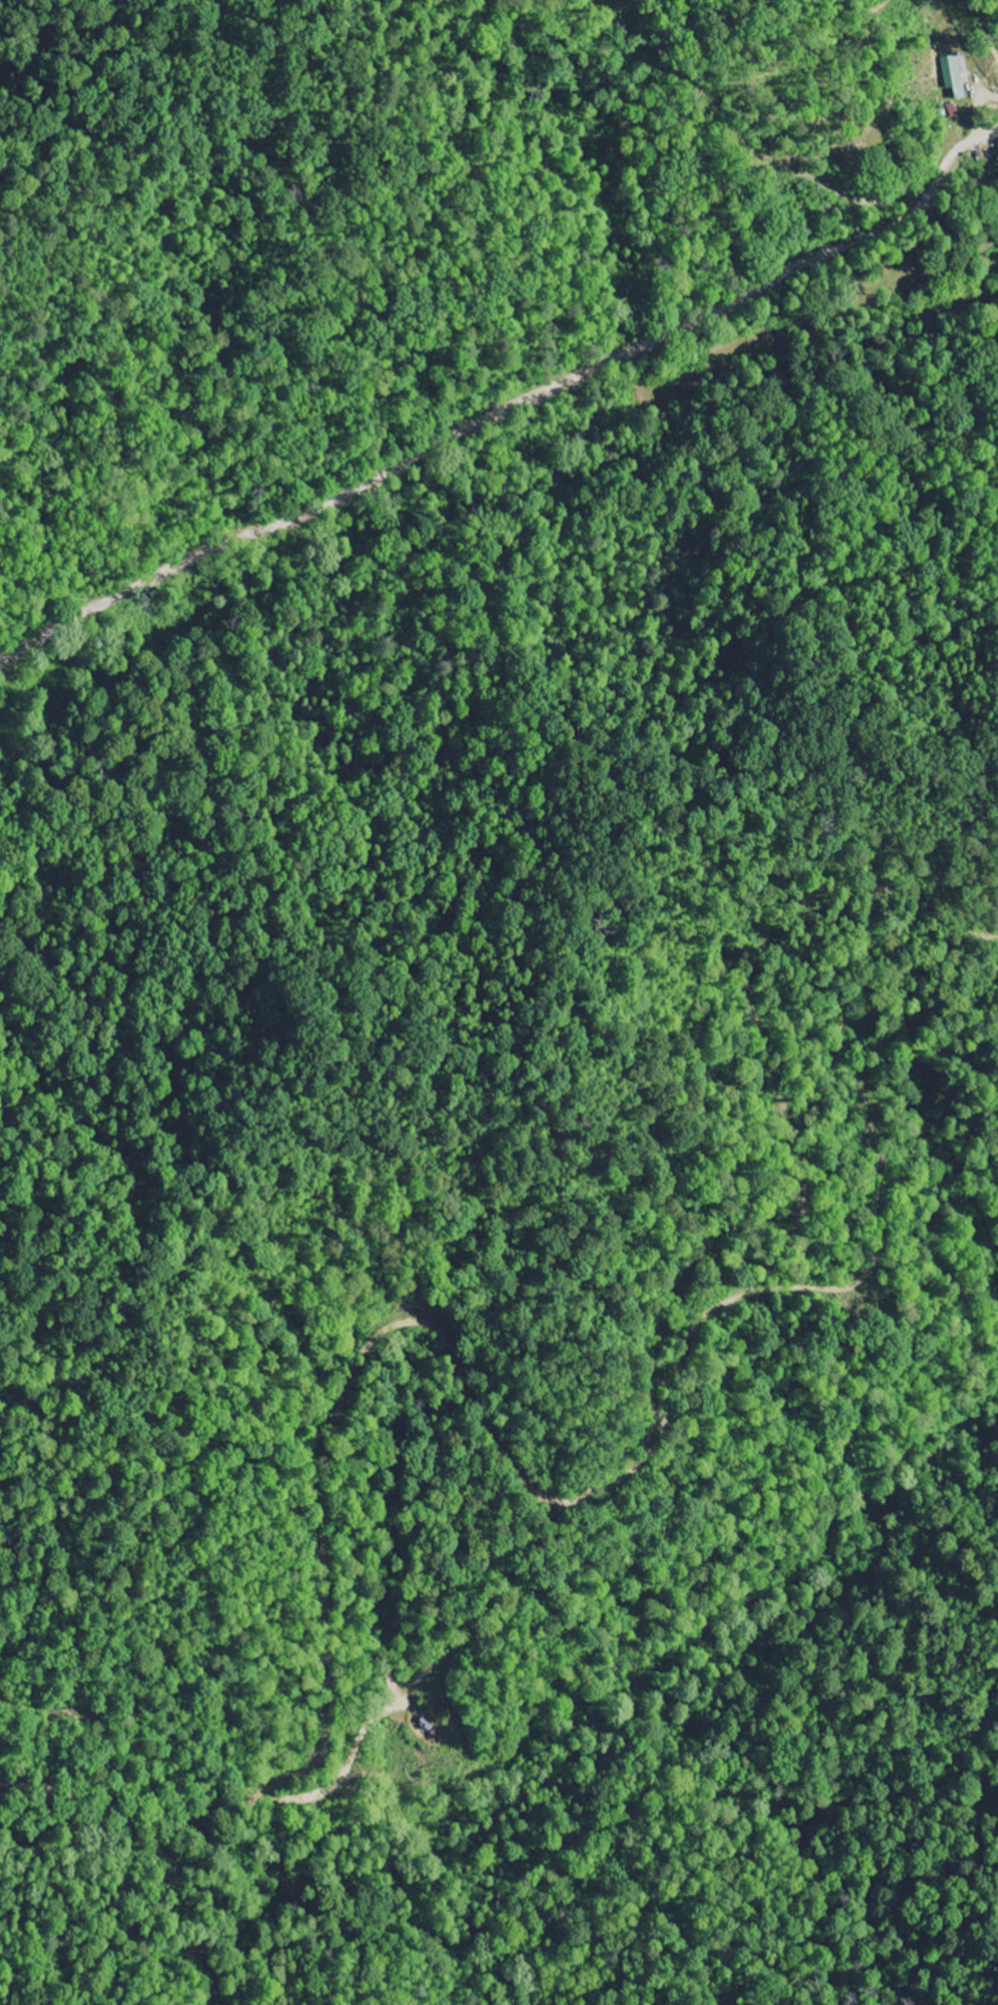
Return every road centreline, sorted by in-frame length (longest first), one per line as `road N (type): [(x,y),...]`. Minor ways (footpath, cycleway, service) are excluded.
road 1 (residential): [(0,1869),(365,1899),(436,1861),(648,1675),(997,1432)]
road 2 (residential): [(0,665),(177,562),(340,499),(591,365),(883,234),(928,201),(961,147),(997,130)]

